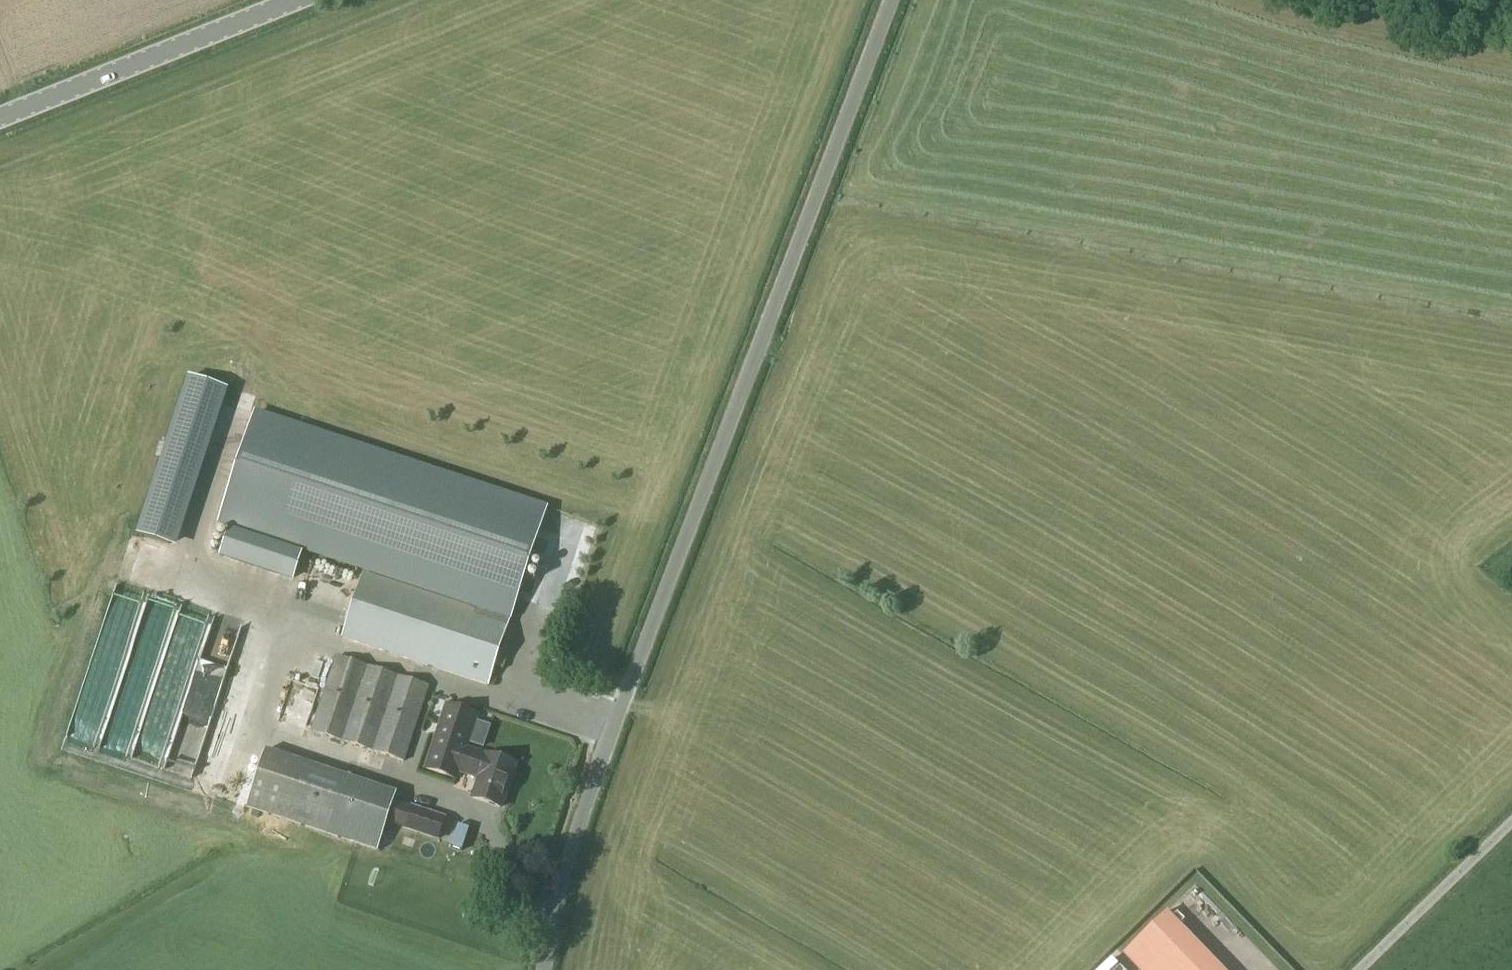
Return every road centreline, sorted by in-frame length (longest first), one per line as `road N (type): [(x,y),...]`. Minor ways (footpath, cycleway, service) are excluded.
road 1 (unclassified): [(548,969),(563,893),(606,755),(891,0)]
road 2 (unclassified): [(0,119),(300,0)]

